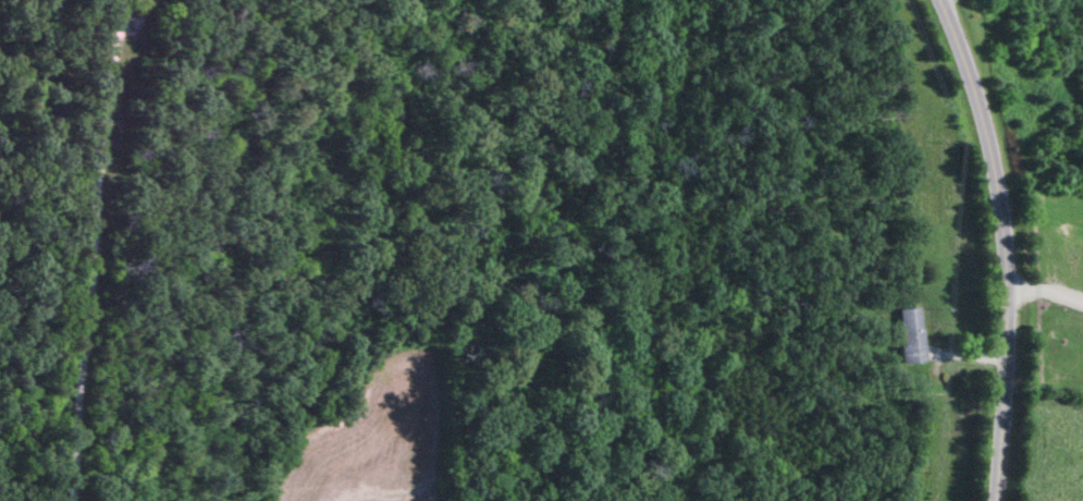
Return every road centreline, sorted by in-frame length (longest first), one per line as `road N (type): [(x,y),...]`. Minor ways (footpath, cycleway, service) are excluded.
road 1 (residential): [(998,500),(1008,310),(1000,218),(962,54),(938,0)]

